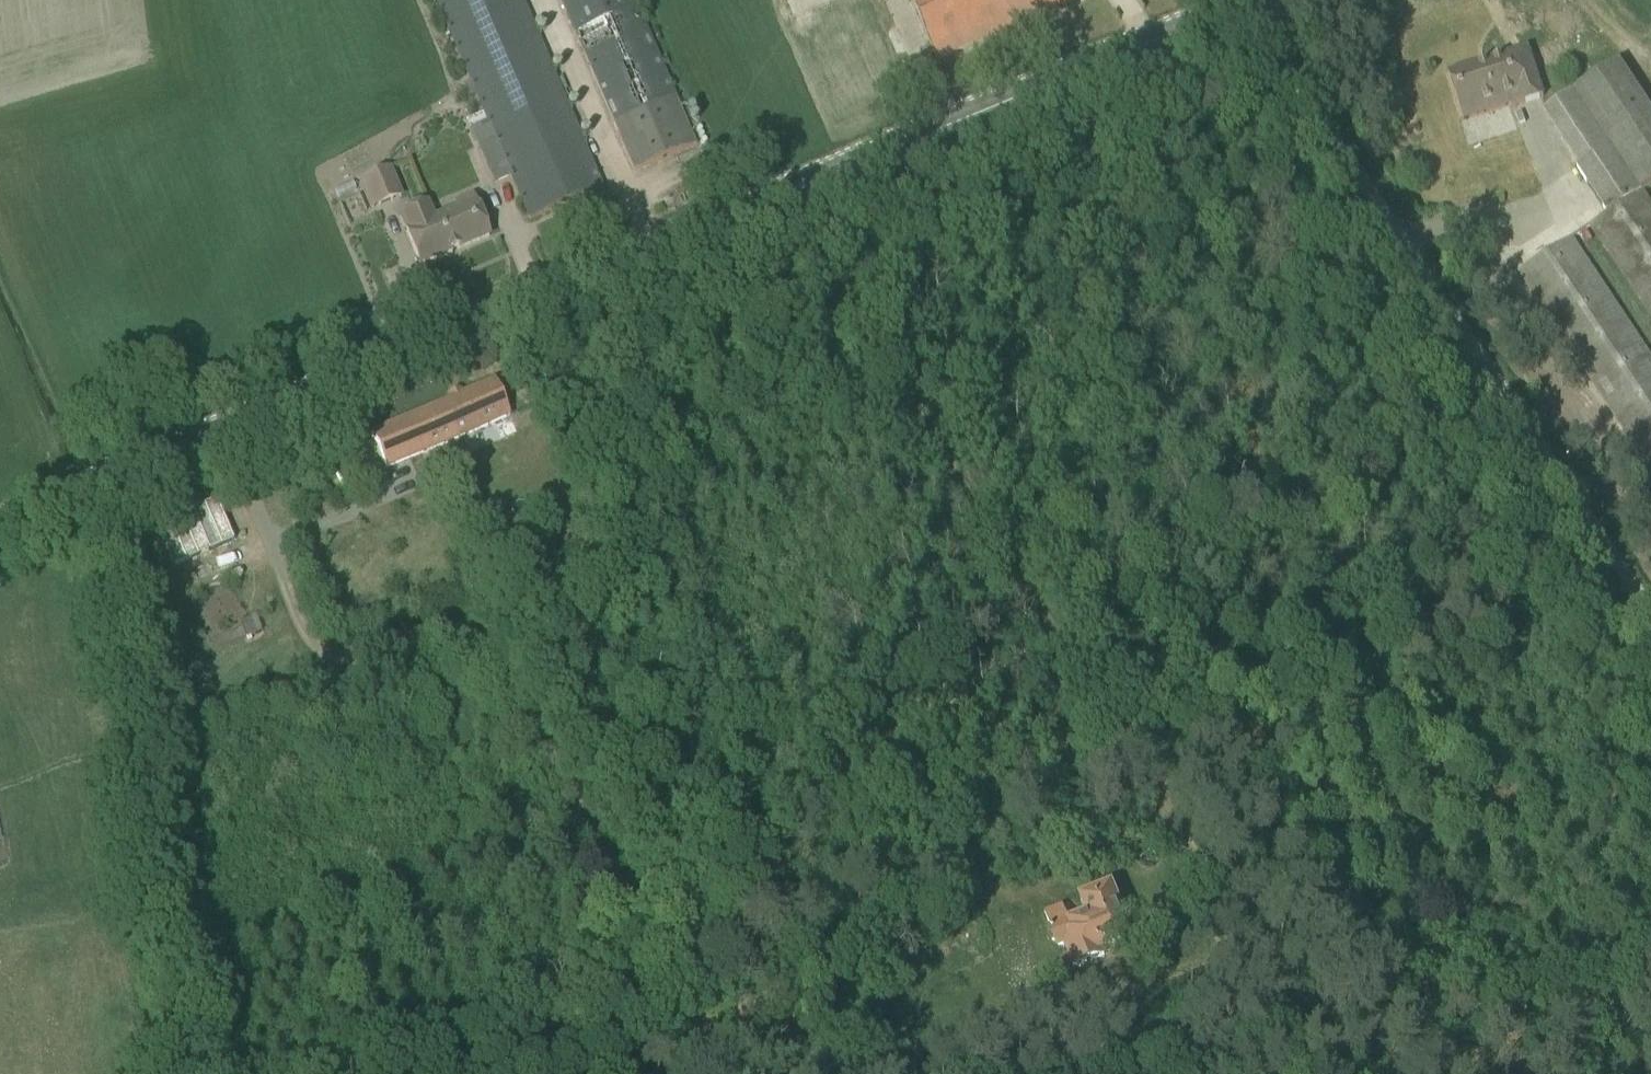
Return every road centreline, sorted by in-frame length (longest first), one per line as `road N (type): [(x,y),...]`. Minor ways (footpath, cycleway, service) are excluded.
road 1 (secondary): [(1243,2),(0,528)]
road 2 (unclassified): [(1650,614),(1243,2)]

